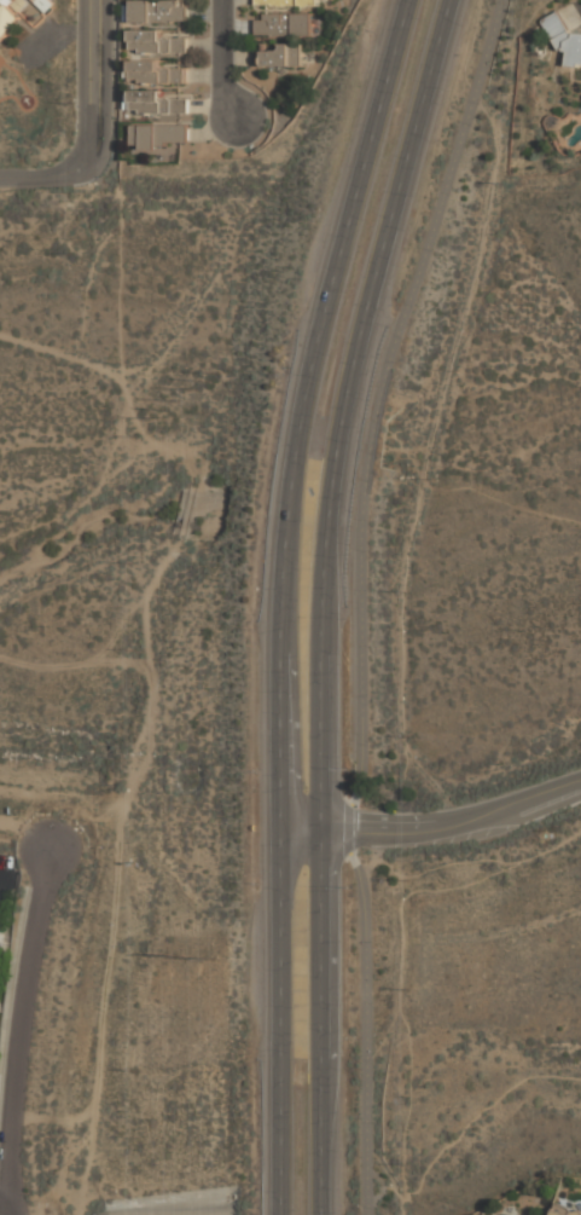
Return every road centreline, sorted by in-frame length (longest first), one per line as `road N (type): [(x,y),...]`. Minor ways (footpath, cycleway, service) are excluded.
road 1 (primary): [(290,531),(279,826),(281,1214)]
road 2 (primary): [(321,1214),(319,826),(329,533)]
road 3 (primary): [(337,447),(459,0)]
road 4 (primary): [(409,0),(300,442)]
road 5 (residential): [(10,1214),(18,1028),(50,847)]
road 6 (residential): [(279,826),(441,826),(580,781)]
road 7 (tertiary): [(92,157),(93,0)]
road 8 (residential): [(239,120),(222,77),(222,0)]

